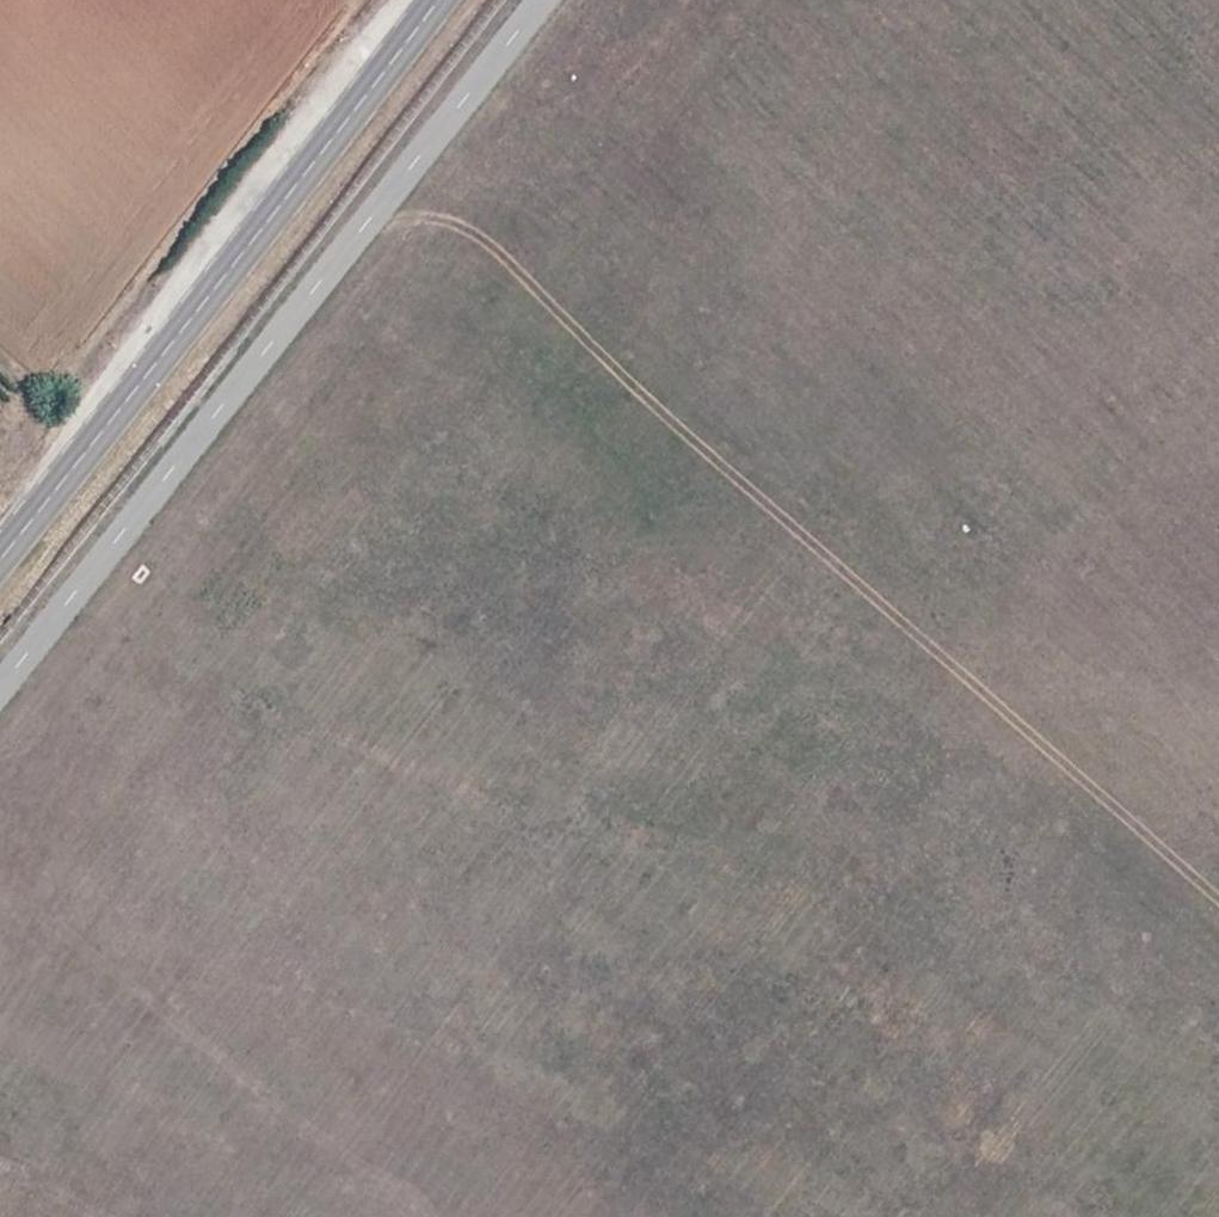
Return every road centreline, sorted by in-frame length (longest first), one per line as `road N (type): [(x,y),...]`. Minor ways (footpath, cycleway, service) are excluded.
road 1 (tertiary): [(439,0),(346,129),(0,550)]

